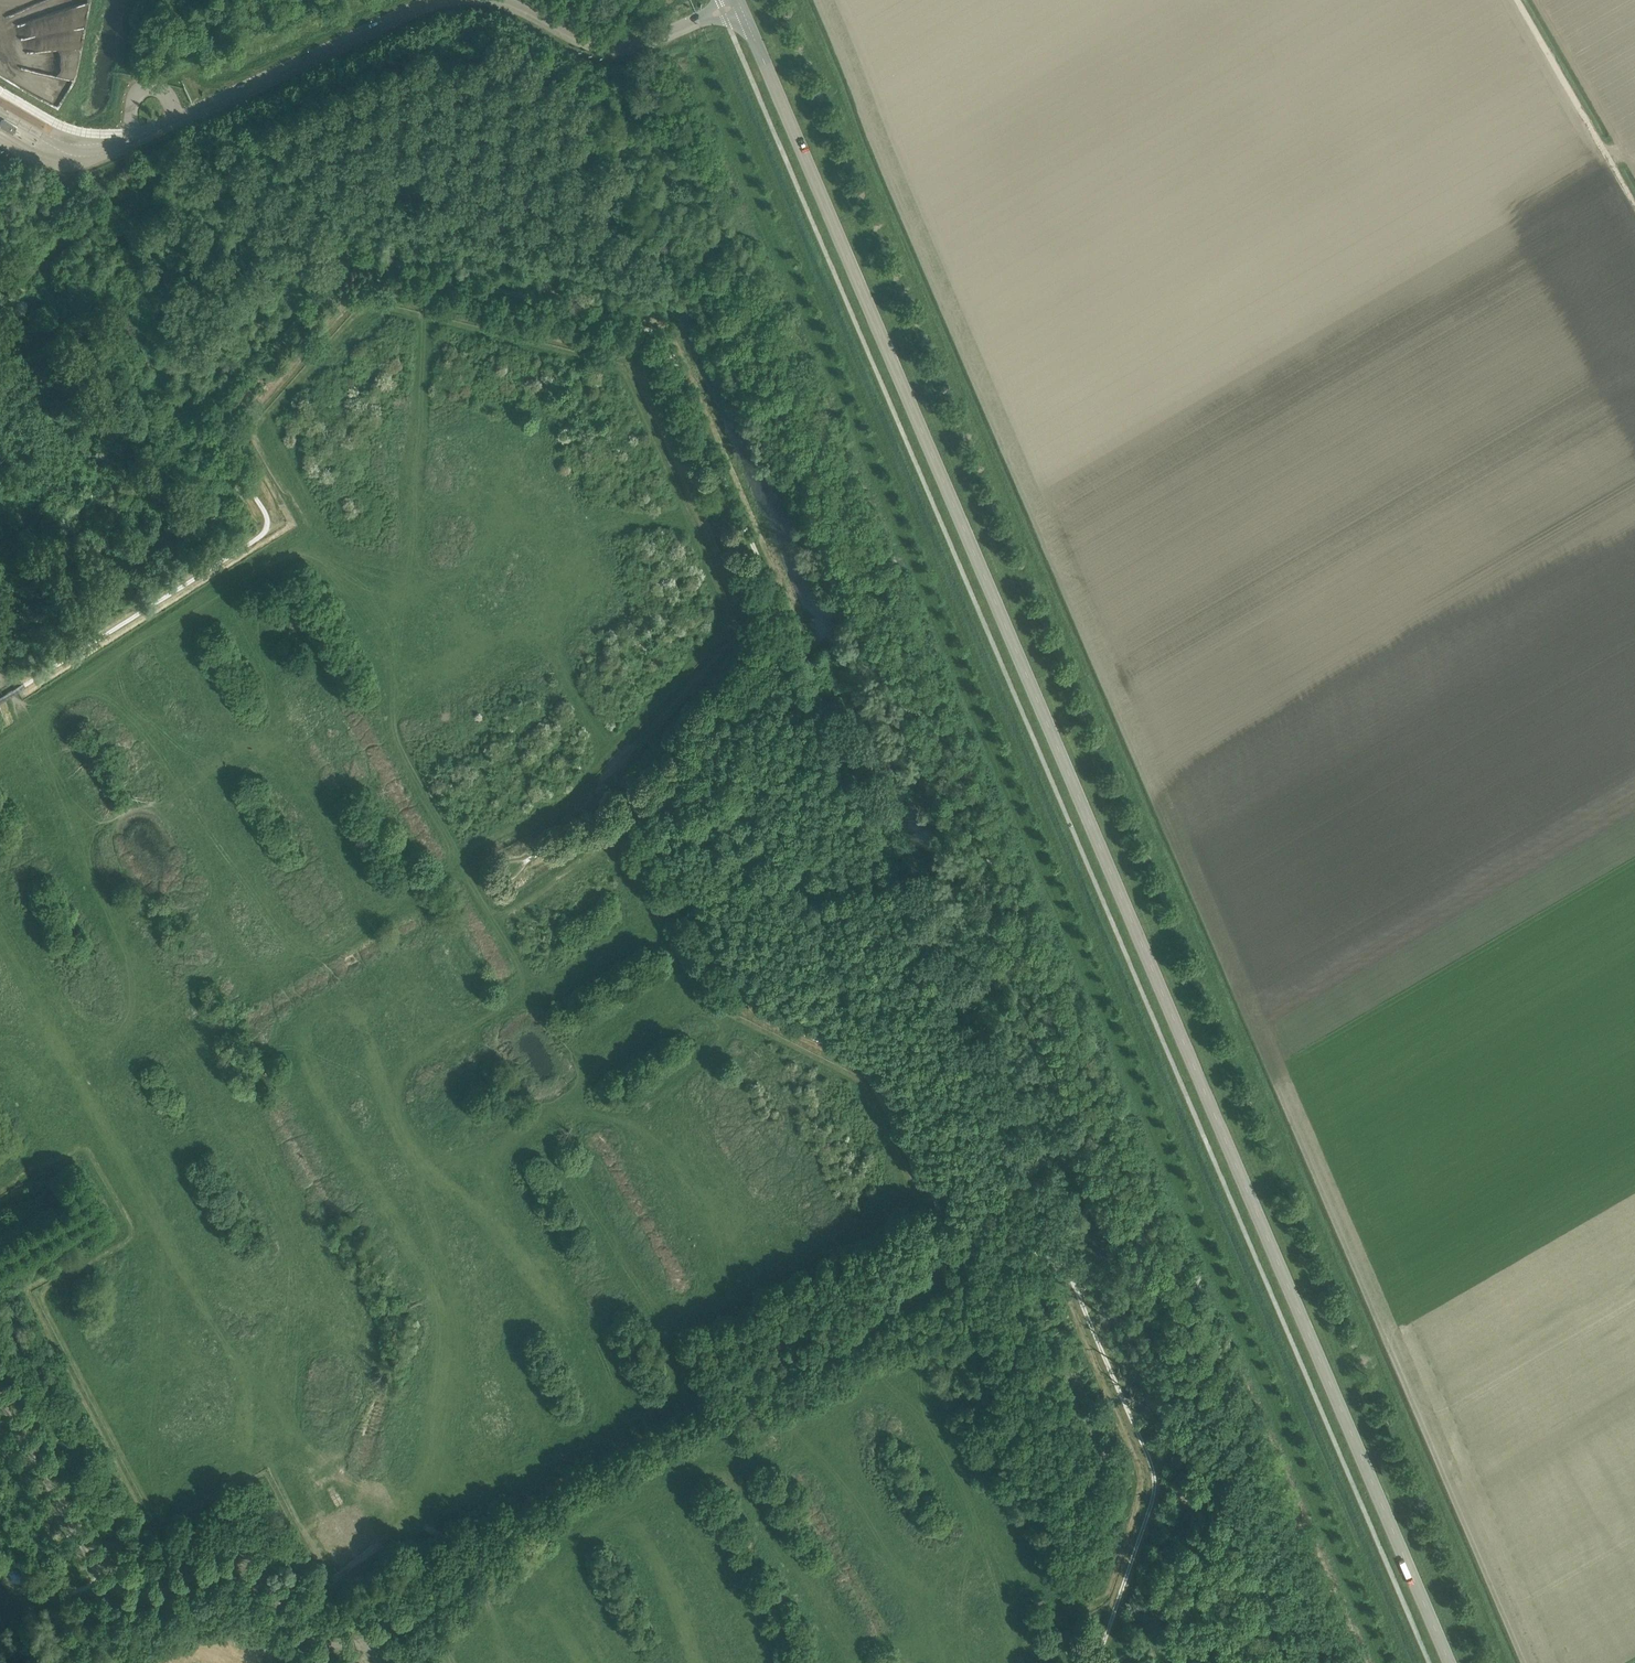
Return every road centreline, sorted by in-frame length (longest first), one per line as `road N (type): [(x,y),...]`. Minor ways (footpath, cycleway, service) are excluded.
road 1 (tertiary): [(762,57),(1447,1662)]
road 2 (track): [(291,1627),(423,1543),(461,1575),(900,1307)]
road 3 (track): [(350,1642),(461,1575)]

